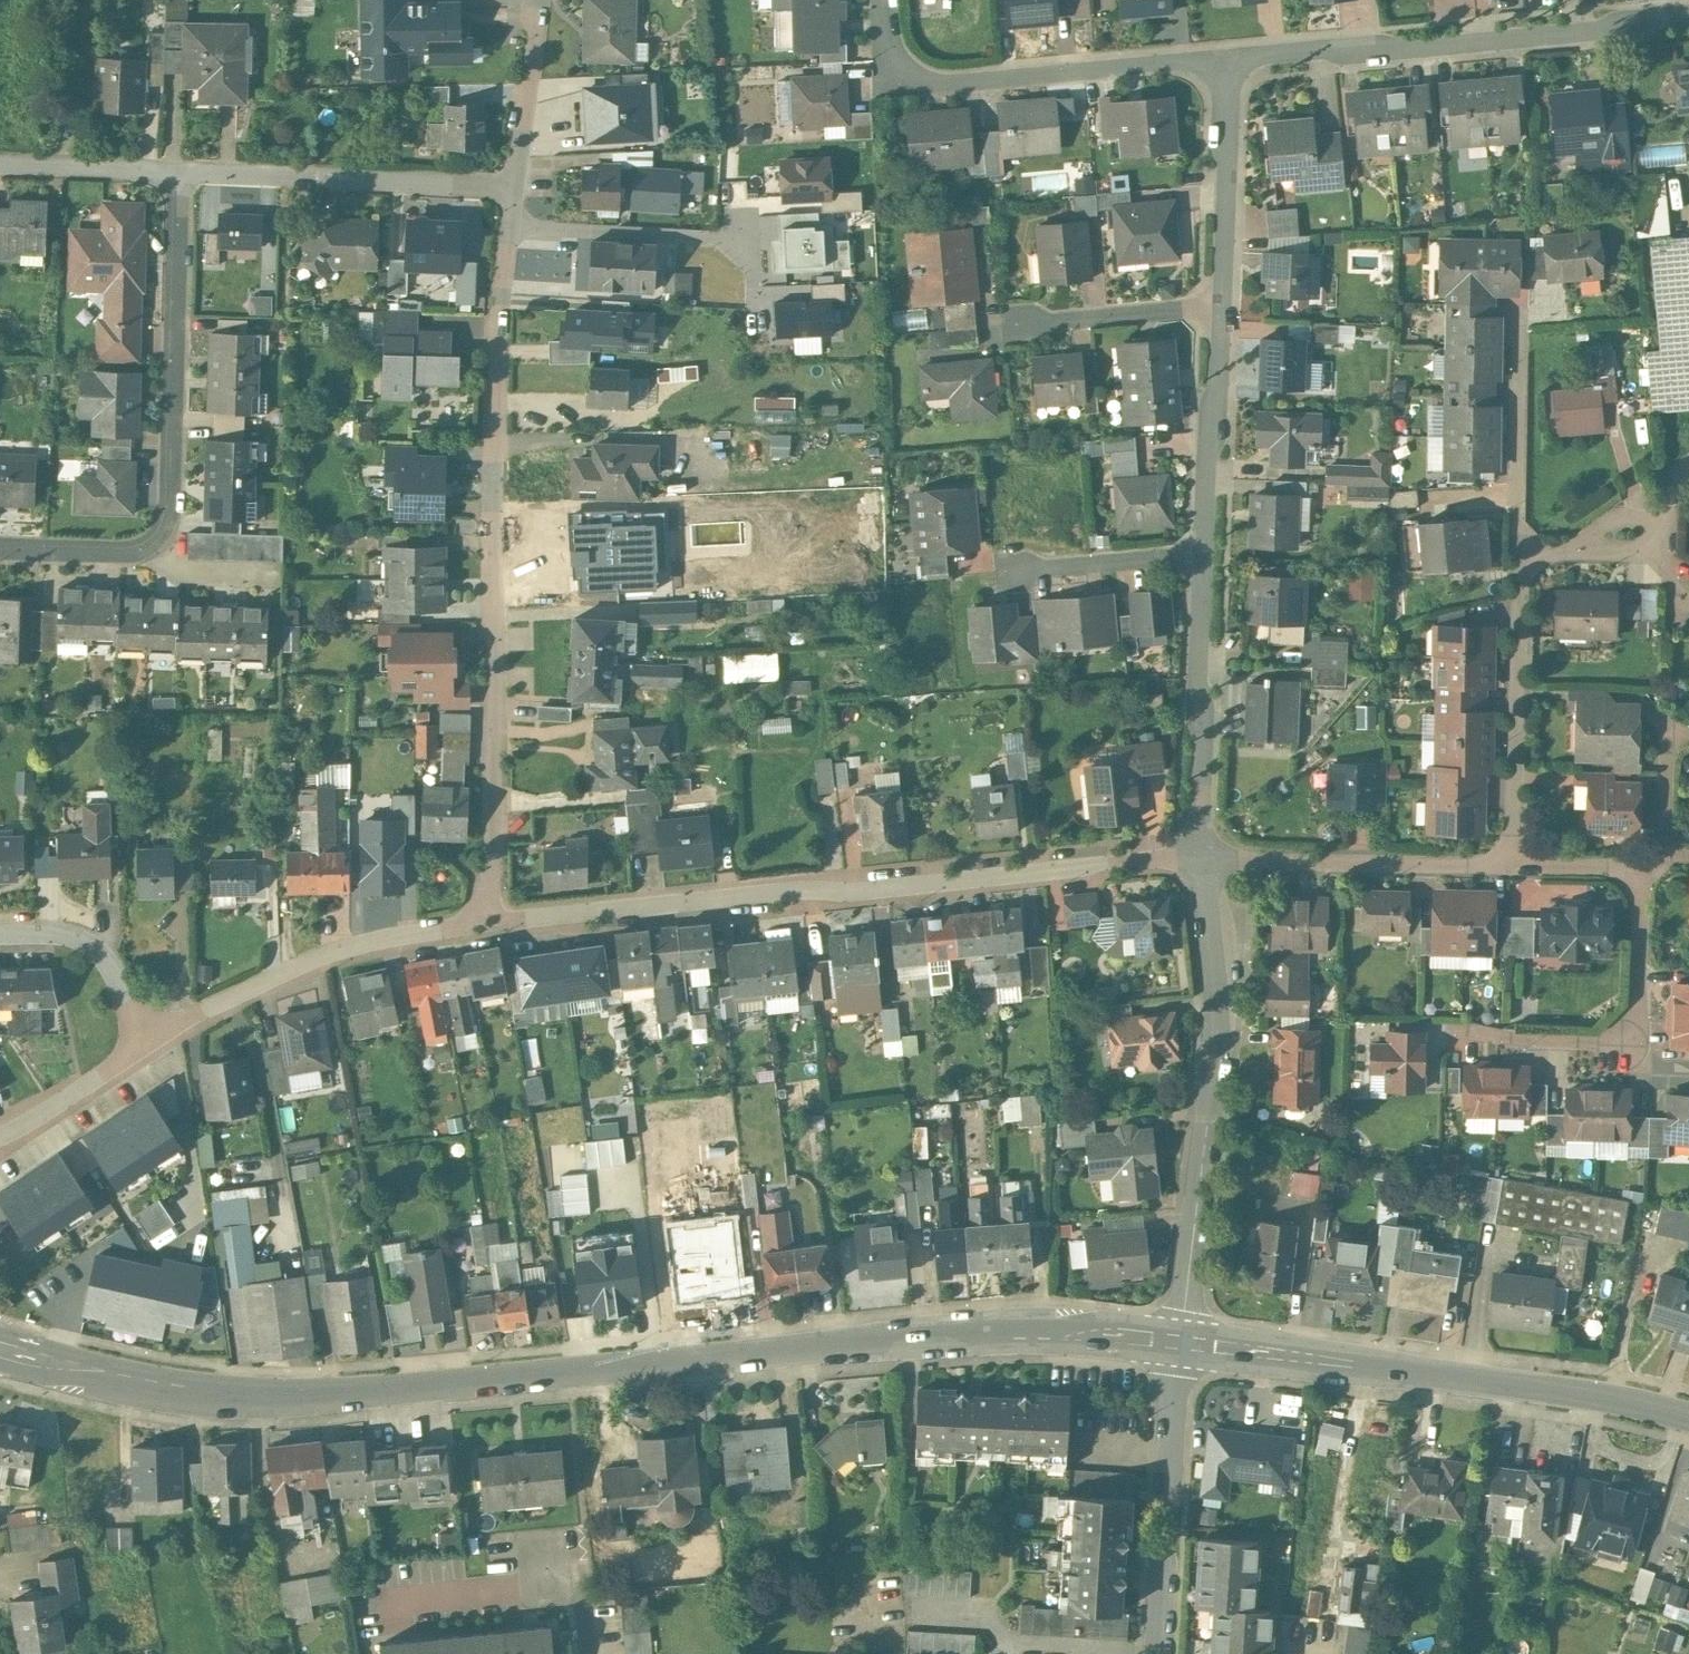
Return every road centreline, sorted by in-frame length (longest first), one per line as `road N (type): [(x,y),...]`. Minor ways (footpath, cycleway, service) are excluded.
road 1 (tertiary): [(0,1343),(211,1394),(323,1395),(968,1333),(1173,1341)]
road 2 (residential): [(489,923),(493,387),(514,183)]
road 3 (residential): [(489,923),(1202,859)]
road 4 (residential): [(0,546),(120,551),(148,547),(165,532),(174,495),(182,172)]
road 5 (tertiary): [(1173,1341),(1603,1394),(1688,1415)]
road 6 (residential): [(1202,859),(1219,1042),(1173,1341)]
road 7 (residential): [(1511,865),(1640,870),(1629,1043),(1511,1039),(1449,1028)]
road 8 (residential): [(1227,57),(1688,16)]
road 9 (residential): [(882,0),(891,54),(943,83),(1227,57)]
road 10 (residential): [(150,1048),(259,984),(338,951),(489,923)]
road 11 (residential): [(514,183),(182,172)]
road 12 (residential): [(1157,1653),(1173,1341)]
road 13 (residential): [(1511,865),(1525,555)]
road 14 (residential): [(1202,859),(1511,865)]
road 15 (residential): [(1206,552),(1202,859)]
road 16 (residential): [(1223,304),(1222,400),(1208,427),(1206,552)]
road 17 (residential): [(1227,57),(1223,304)]
road 18 (residential): [(1525,555),(1515,515),(1515,310)]
road 19 (residential): [(0,925),(65,928),(94,947),(150,1048)]
road 20 (residential): [(1223,304),(1013,322)]
road 21 (residential): [(1206,552),(1021,569)]
road 22 (residential): [(514,183),(538,0)]
road 23 (residential): [(182,172),(0,165)]
road 24 (residential): [(0,1138),(150,1048)]
road 25 (residential): [(593,1653),(582,1527)]

